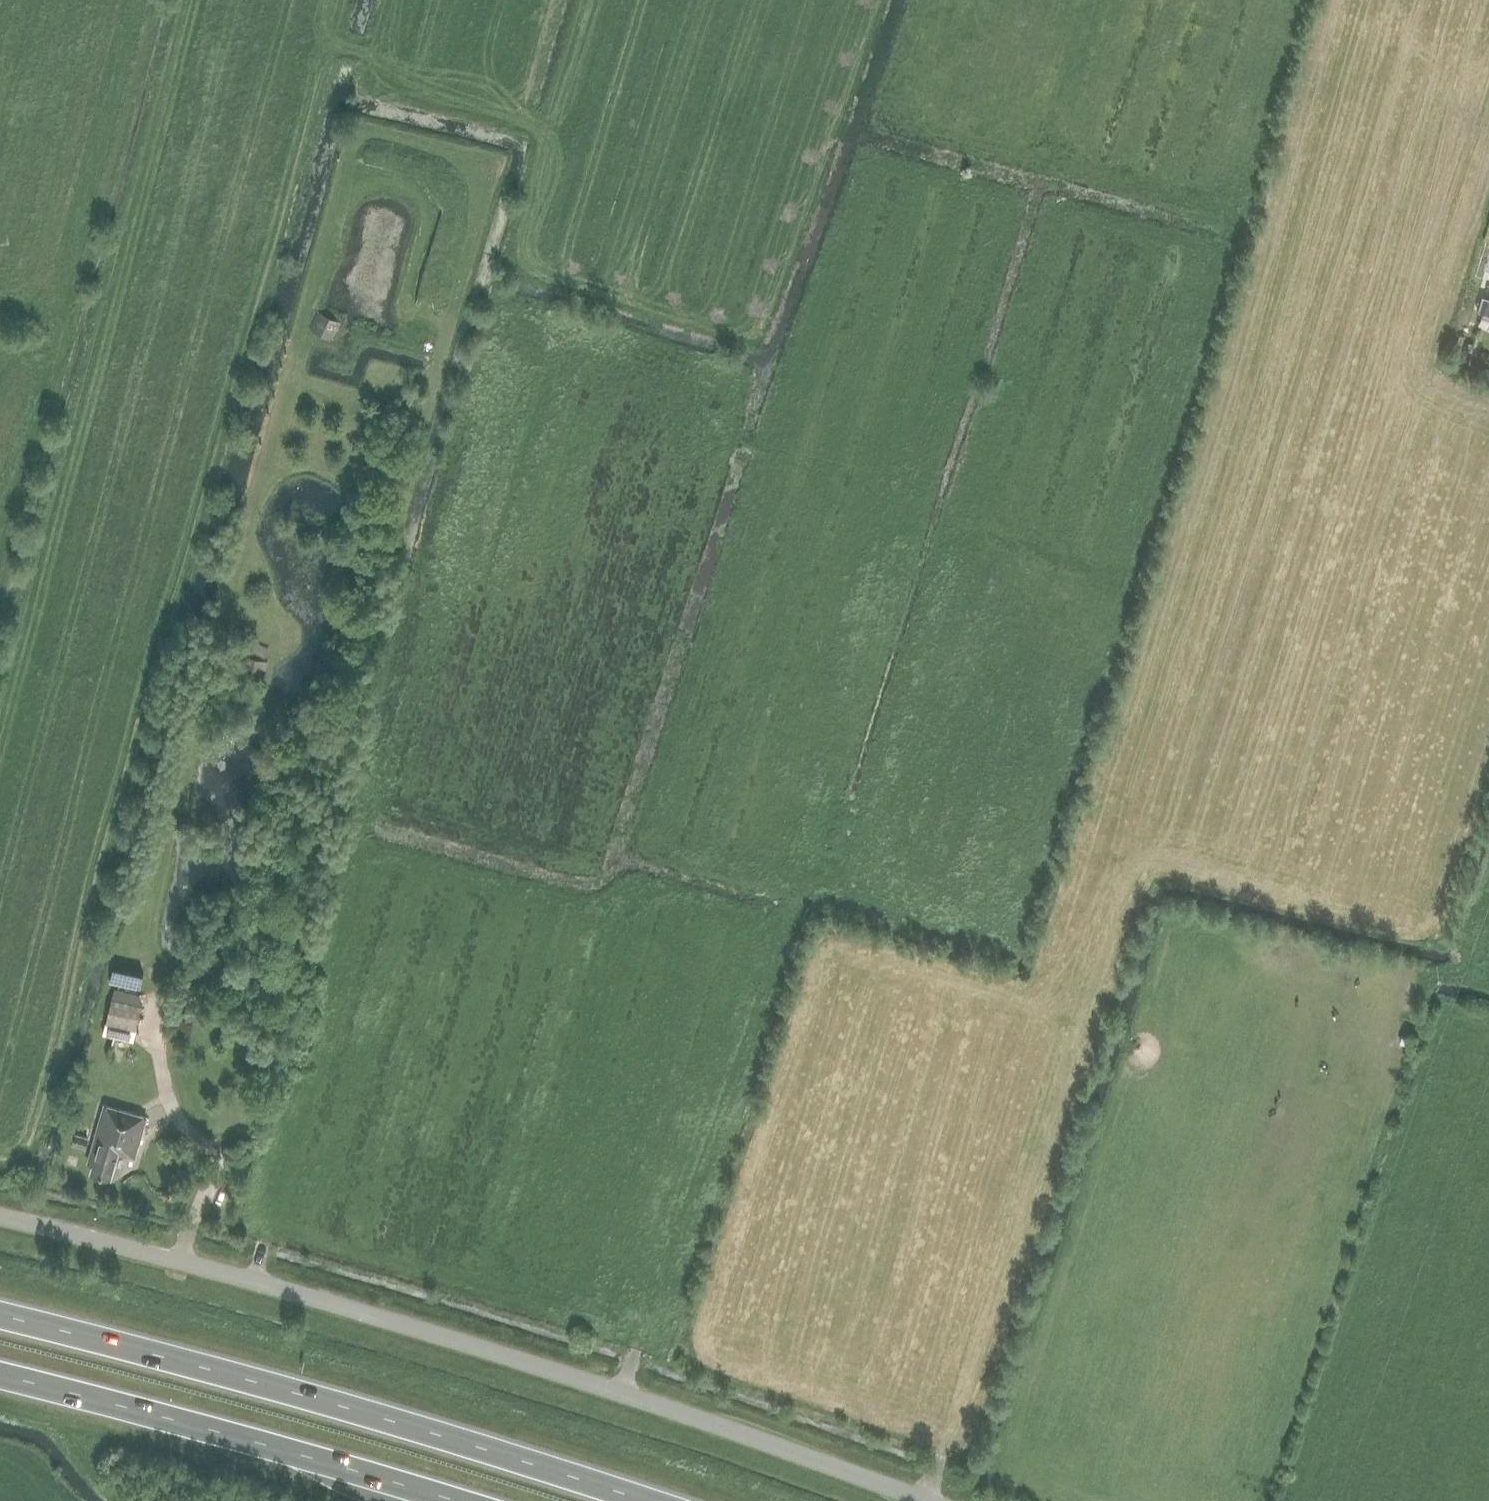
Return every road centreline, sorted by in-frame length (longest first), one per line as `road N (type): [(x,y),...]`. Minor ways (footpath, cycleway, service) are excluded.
road 1 (unclassified): [(925,1500),(636,1400),(183,1261),(0,1218)]
road 2 (trunk): [(645,1500),(445,1435),(0,1315)]
road 3 (trunk): [(0,1375),(458,1500)]

